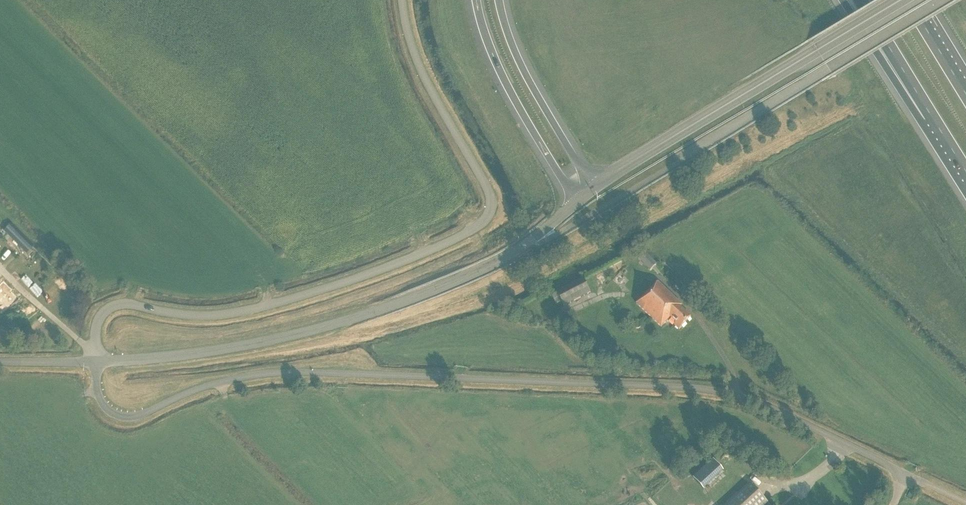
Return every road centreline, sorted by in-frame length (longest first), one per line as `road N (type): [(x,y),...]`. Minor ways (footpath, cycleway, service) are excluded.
road 1 (unclassified): [(907,474),(750,399),(690,388),(283,372),(113,416),(97,392),(95,364)]
road 2 (unclassified): [(95,364),(95,334),(112,308),(201,316),(276,306),(482,229),(490,203),(410,58),(397,0)]
road 3 (unclassified): [(528,245),(392,308),(278,337),(95,364)]
road 4 (secondary): [(593,188),(900,0)]
road 5 (motorway): [(477,0),(507,84),(577,202)]
road 6 (motorway): [(593,188),(527,77),(498,0)]
road 7 (motorway): [(847,0),(932,118)]
road 8 (motorway): [(860,0),(932,118)]

